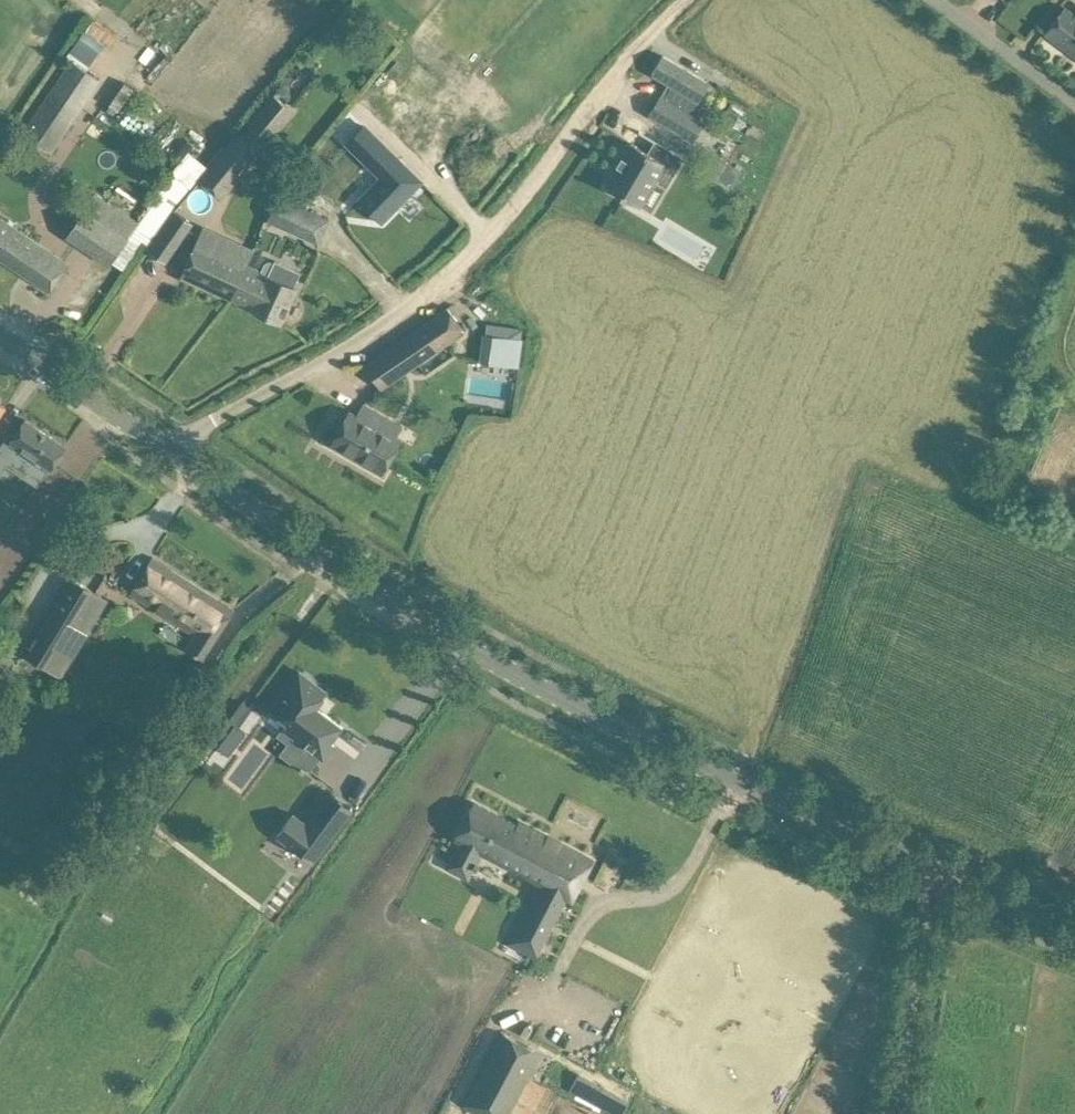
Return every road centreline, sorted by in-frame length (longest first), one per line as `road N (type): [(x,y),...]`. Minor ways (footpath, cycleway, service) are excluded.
road 1 (tertiary): [(932,866),(485,657),(176,456)]
road 2 (unclassified): [(685,0),(613,70),(515,211),(461,268),(377,333),(191,433),(176,456)]
road 3 (unclassified): [(893,1113),(932,866)]
road 4 (tertiary): [(176,456),(0,336)]
road 5 (unclassified): [(1074,103),(935,0)]
road 6 (tertiary): [(1074,929),(932,866)]

